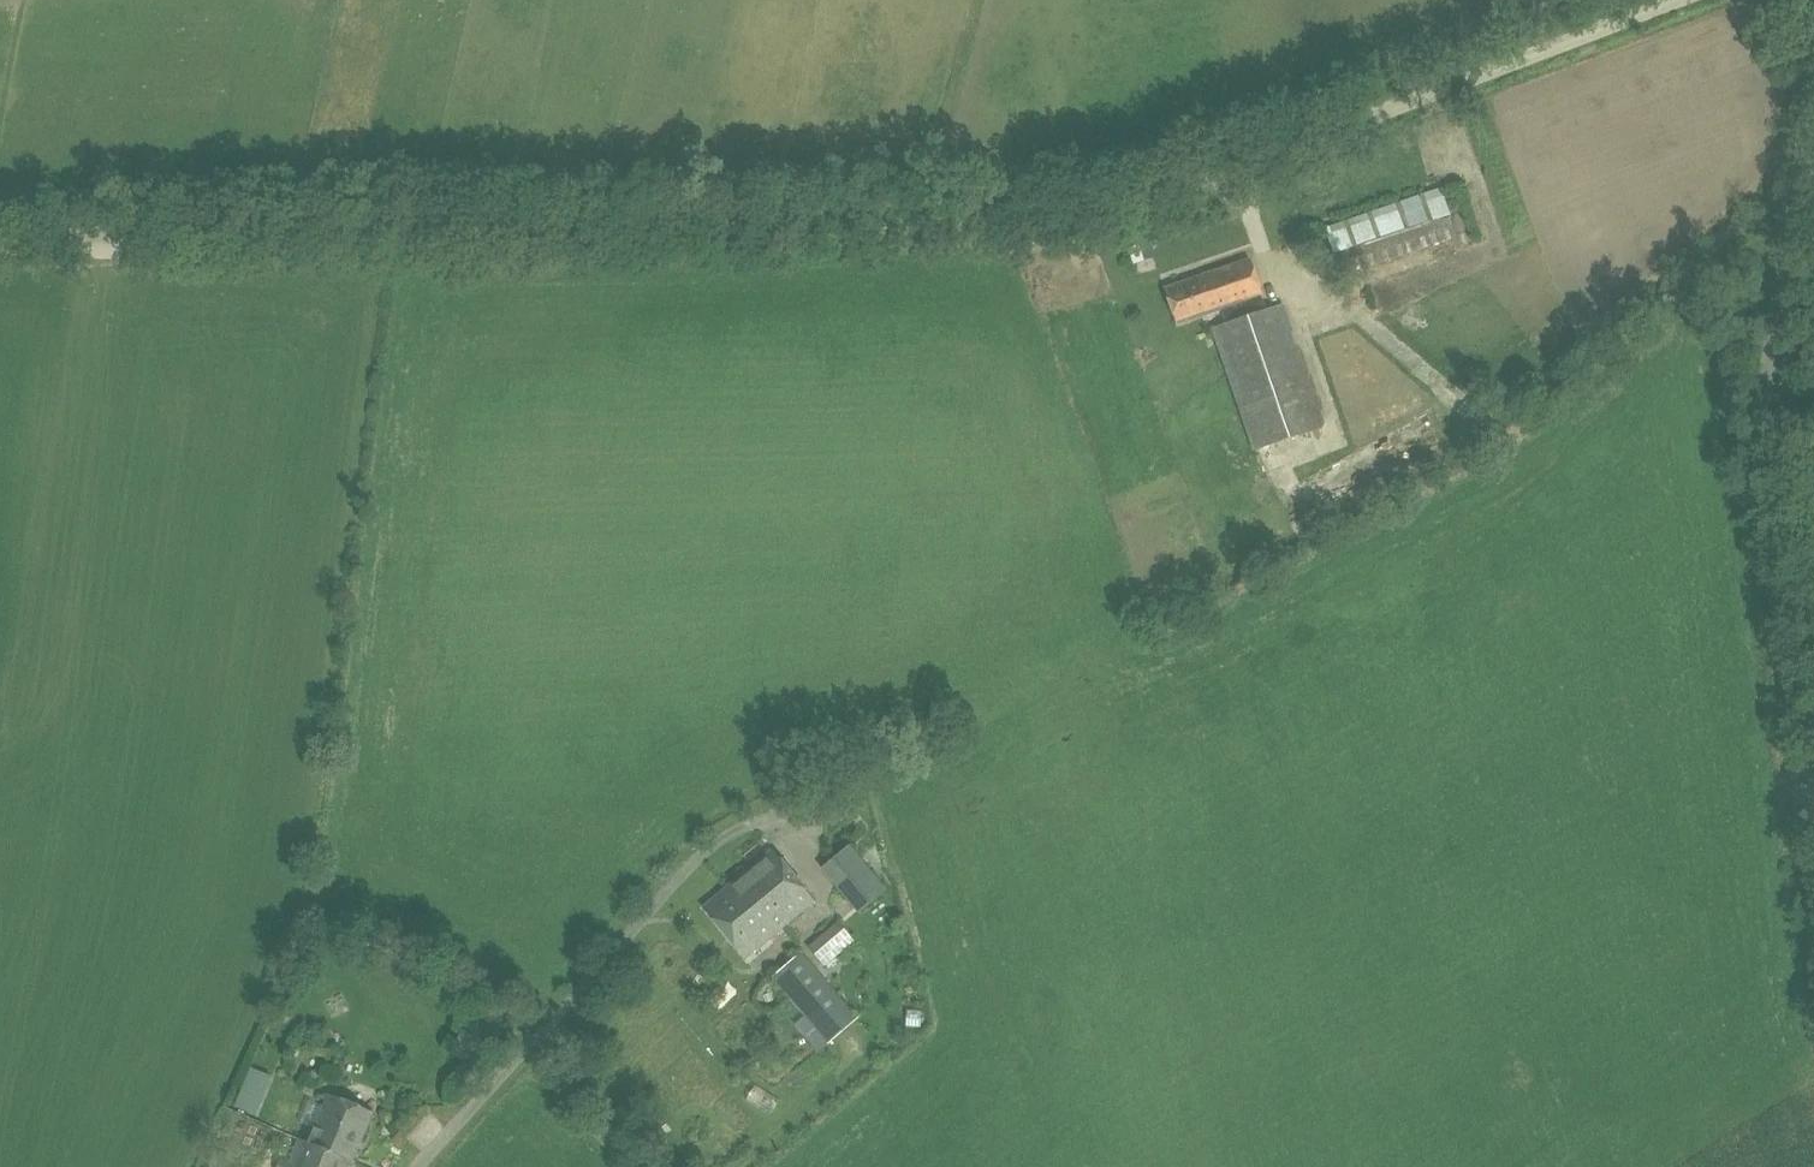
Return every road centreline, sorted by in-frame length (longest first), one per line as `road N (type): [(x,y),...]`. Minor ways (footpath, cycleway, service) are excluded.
road 1 (unclassified): [(0,236),(968,219),(1100,207),(1242,166),(1667,0)]
road 2 (unclassified): [(1813,899),(1762,448),(1813,79)]
road 3 (unclassified): [(419,1166),(714,843),(758,823),(832,817)]

